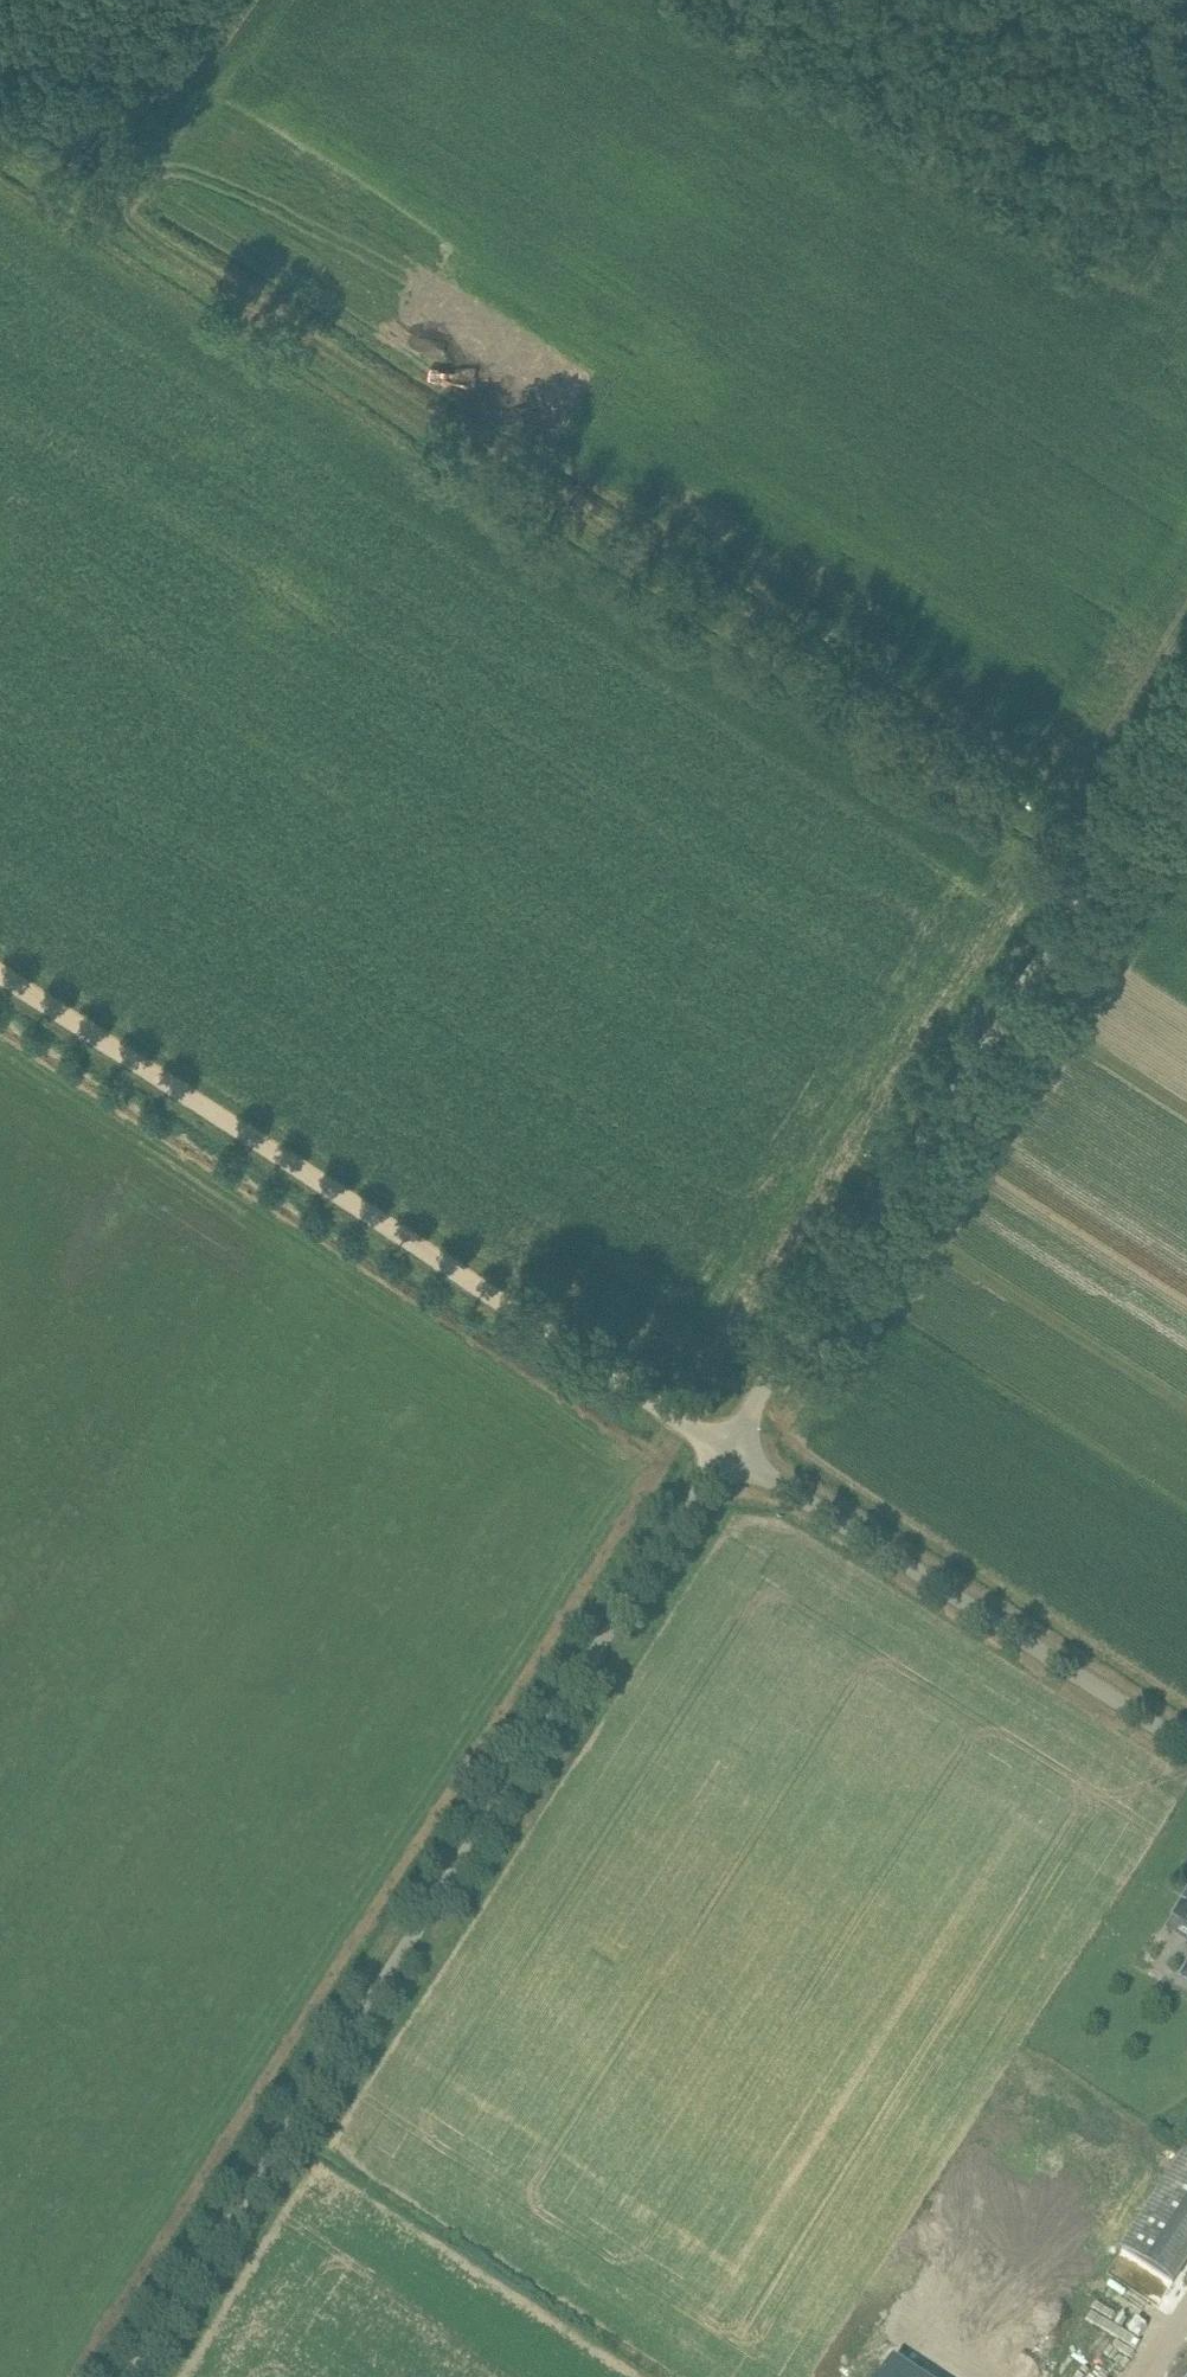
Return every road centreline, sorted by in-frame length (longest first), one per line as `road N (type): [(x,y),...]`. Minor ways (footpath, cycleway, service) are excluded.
road 1 (unclassified): [(118,2376),(717,1442)]
road 2 (track): [(0,979),(717,1442)]
road 3 (unclassified): [(717,1442),(1186,746)]
road 4 (unclassified): [(1186,1745),(717,1442)]

